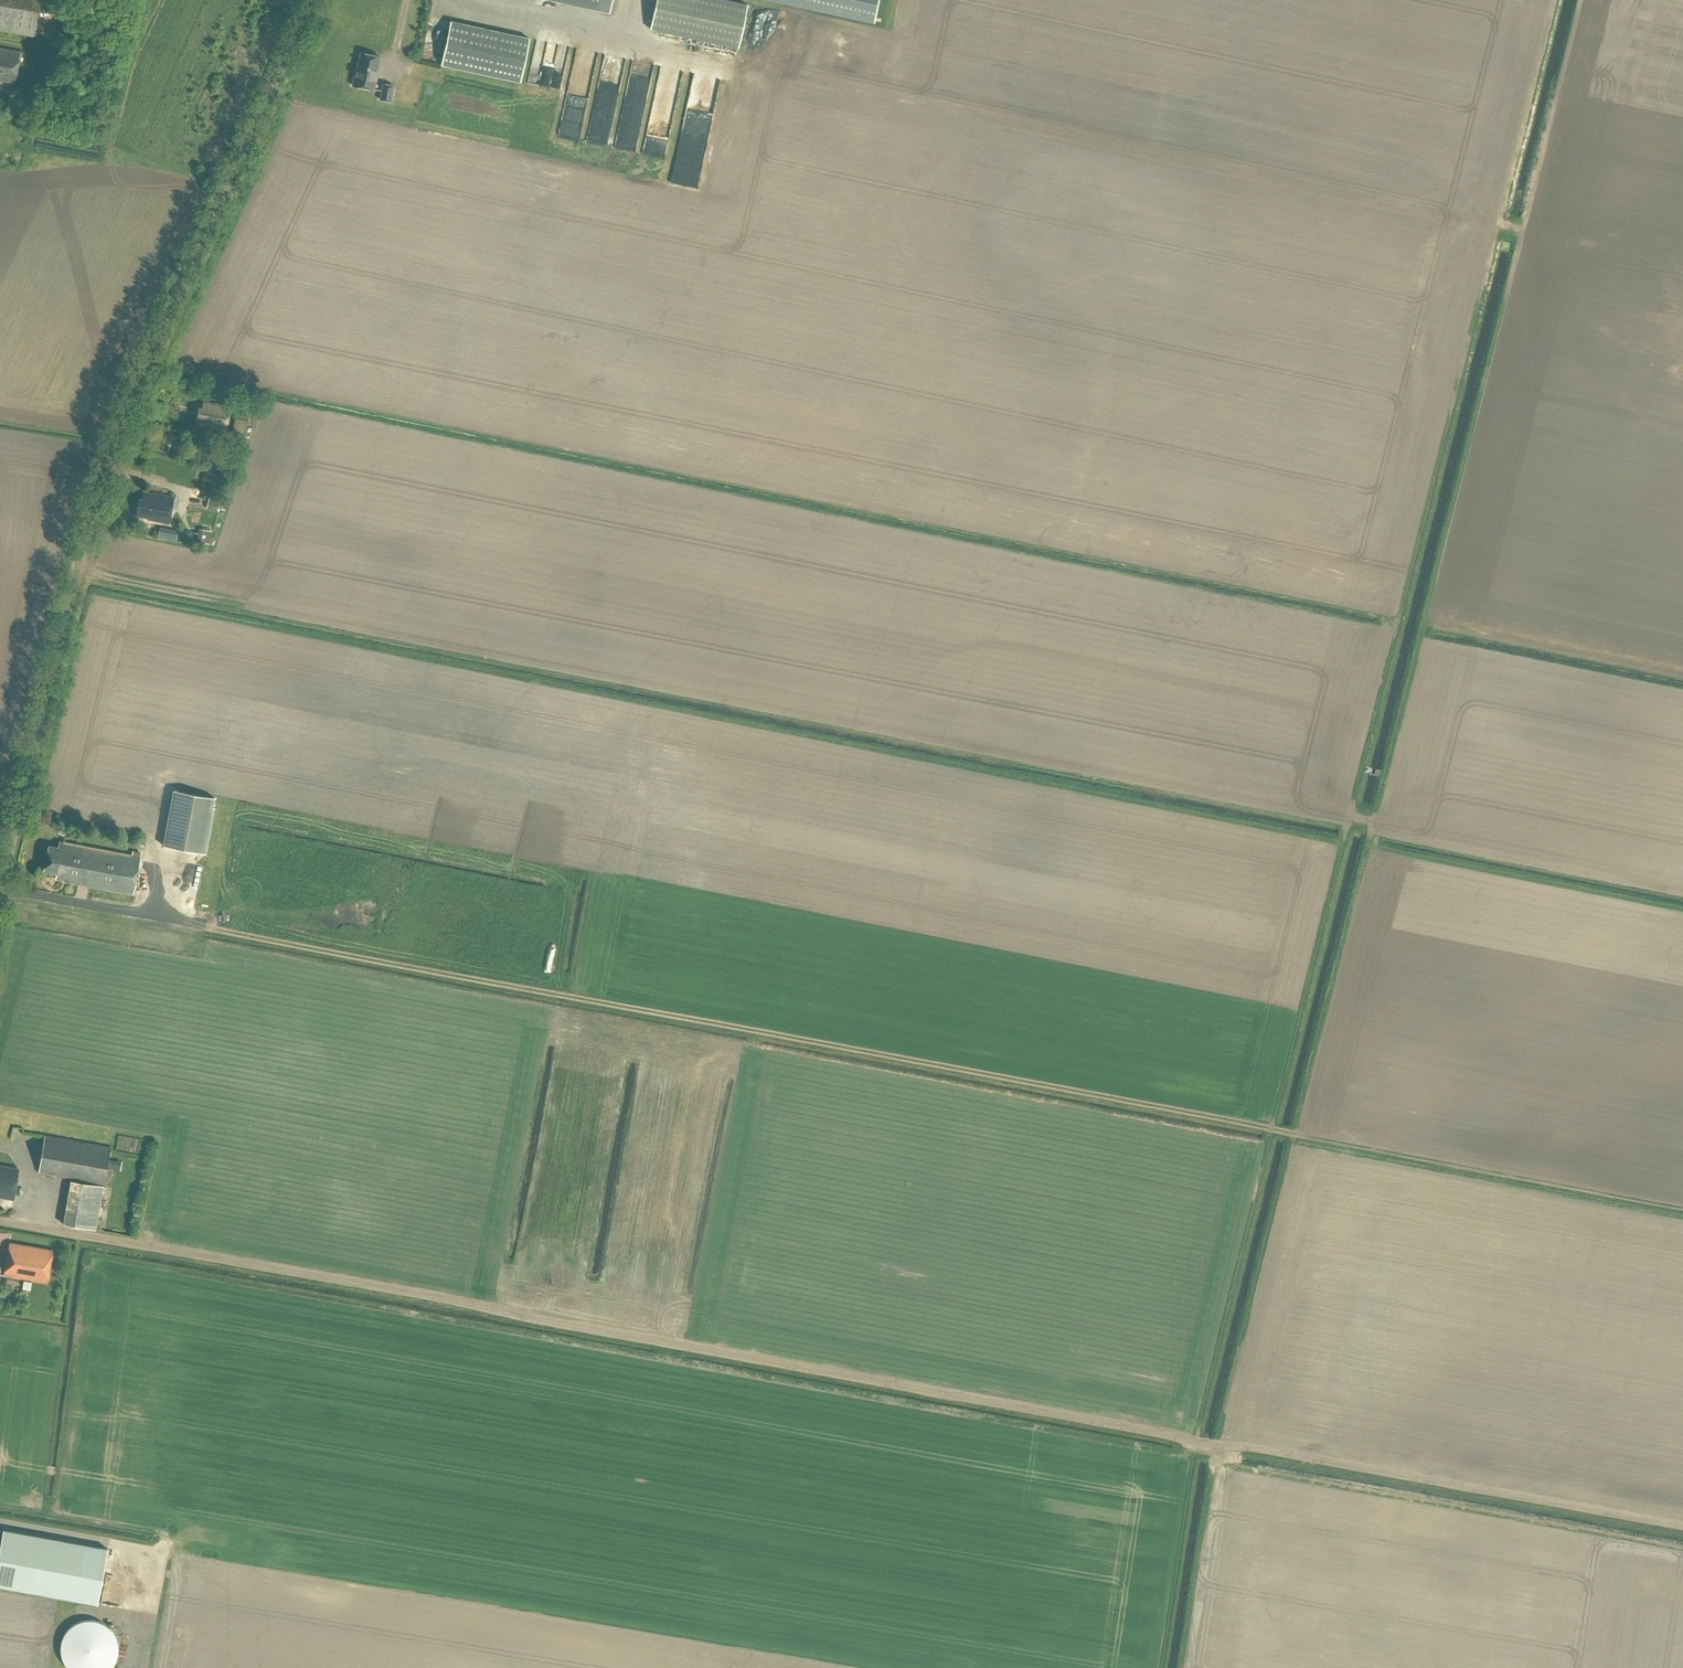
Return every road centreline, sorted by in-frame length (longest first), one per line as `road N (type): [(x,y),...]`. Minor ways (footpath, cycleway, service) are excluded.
road 1 (unclassified): [(0,884),(107,459),(314,0)]

